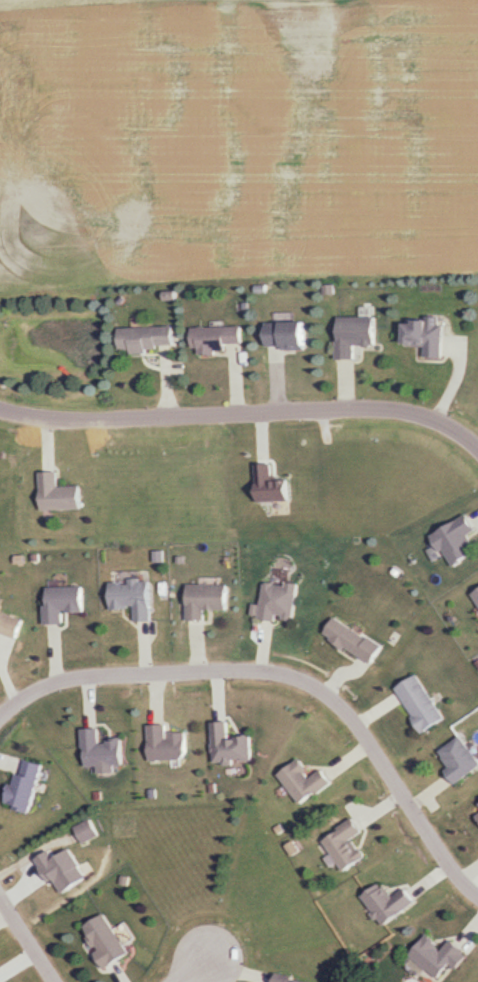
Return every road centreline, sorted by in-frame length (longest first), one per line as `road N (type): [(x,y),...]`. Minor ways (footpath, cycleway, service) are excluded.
road 1 (residential): [(0,713),(25,692),(80,675),(249,670),(308,681),(346,712),(477,894)]
road 2 (residential): [(477,452),(445,425),(399,409),(48,418),(0,408)]

